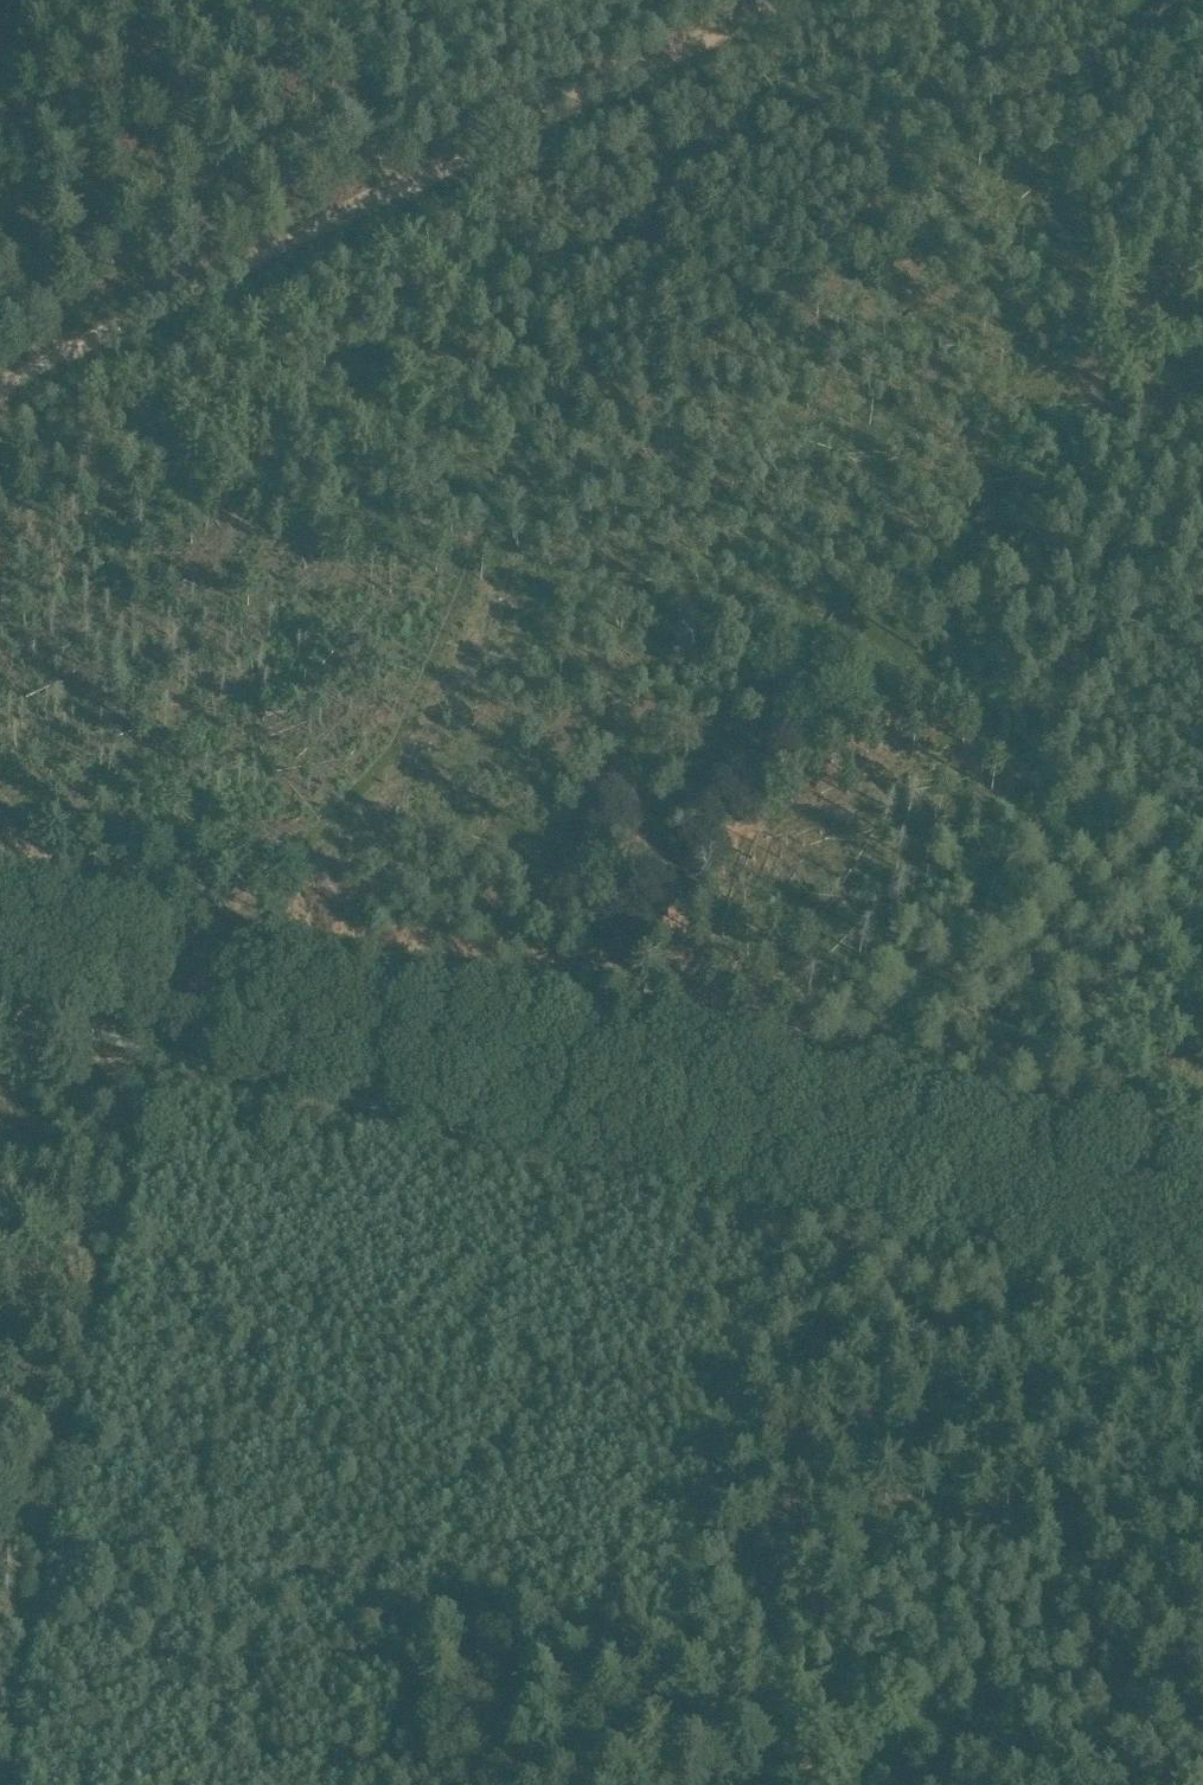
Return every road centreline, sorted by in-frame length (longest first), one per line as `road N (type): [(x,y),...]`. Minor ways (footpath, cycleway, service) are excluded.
road 1 (track): [(0,954),(1202,1254)]
road 2 (track): [(0,384),(785,0)]
road 3 (track): [(151,991),(0,1720)]
road 4 (track): [(394,186),(308,0)]

